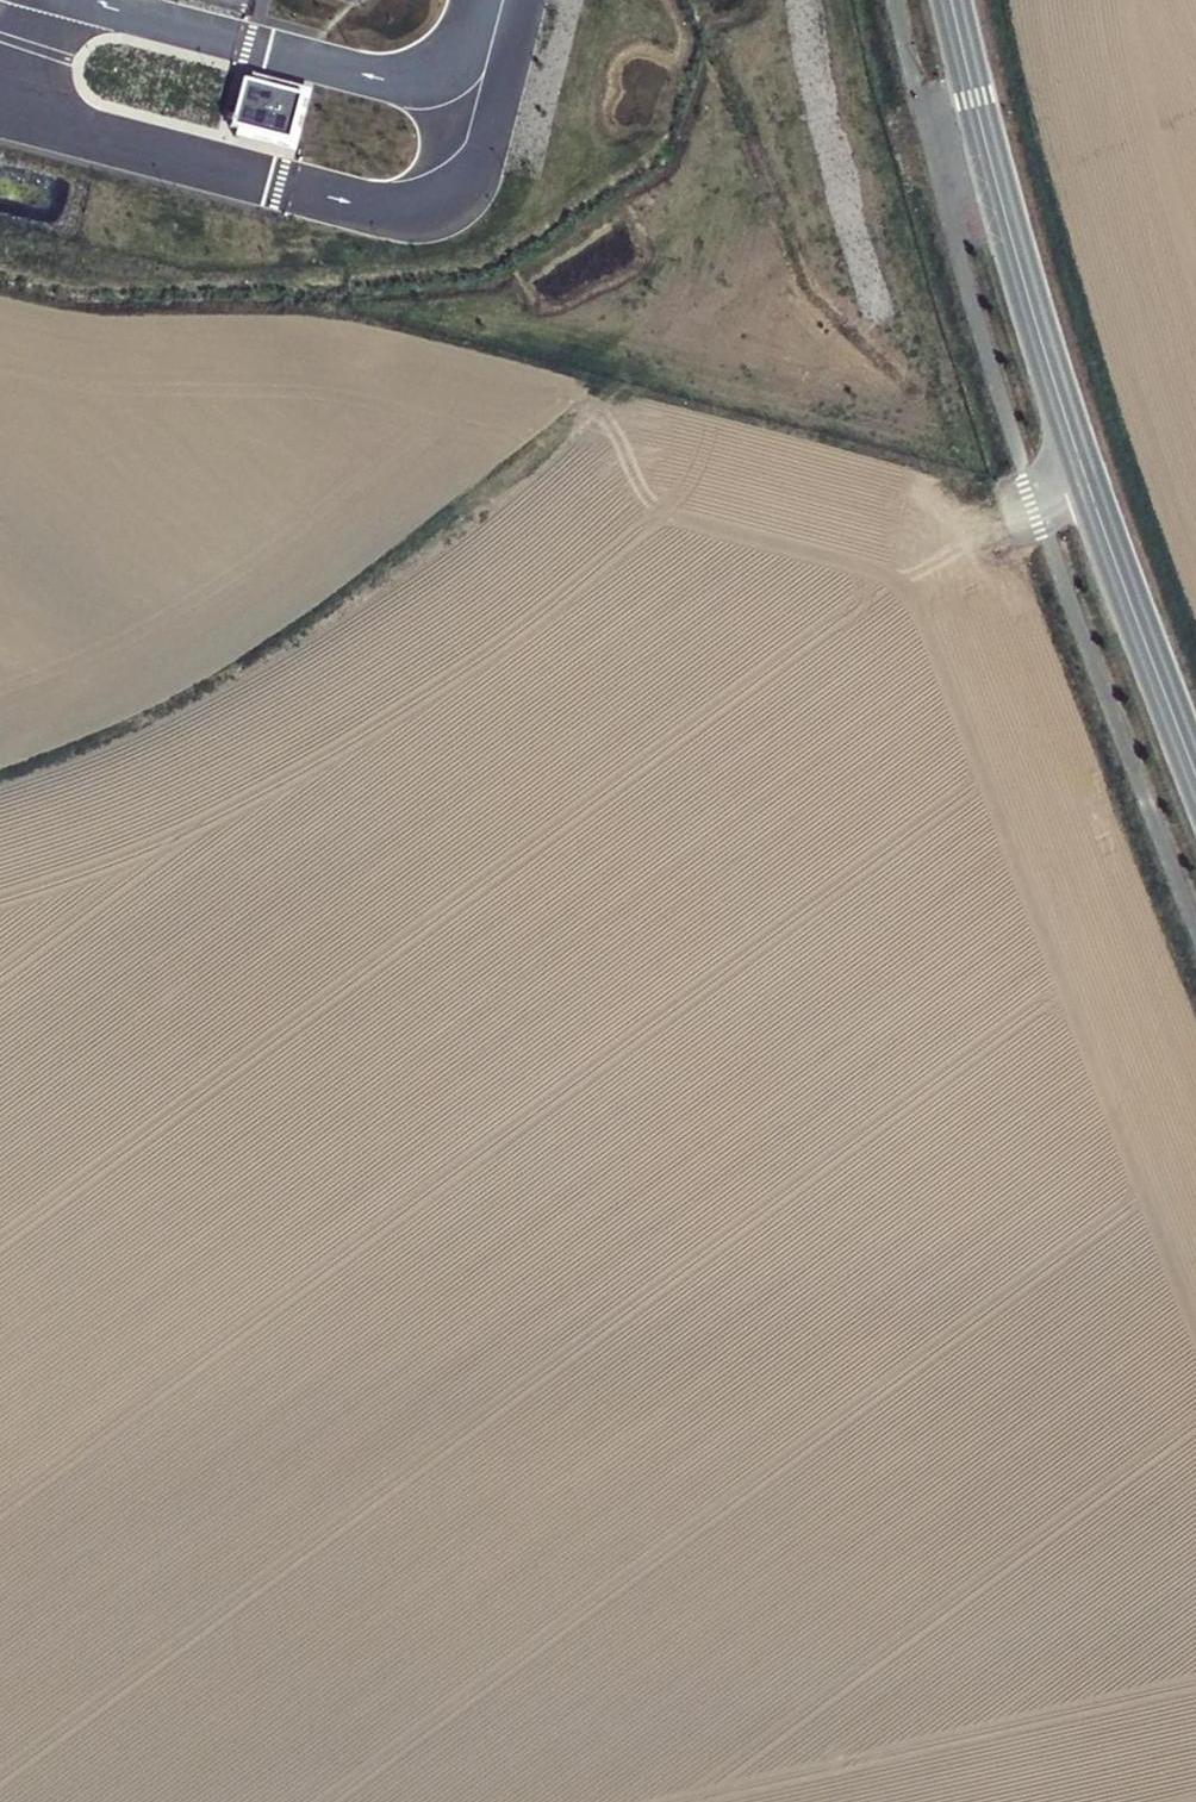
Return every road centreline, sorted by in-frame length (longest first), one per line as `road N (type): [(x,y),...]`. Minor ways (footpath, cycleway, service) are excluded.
road 1 (tertiary): [(949,0),(1065,422),(1195,780)]

